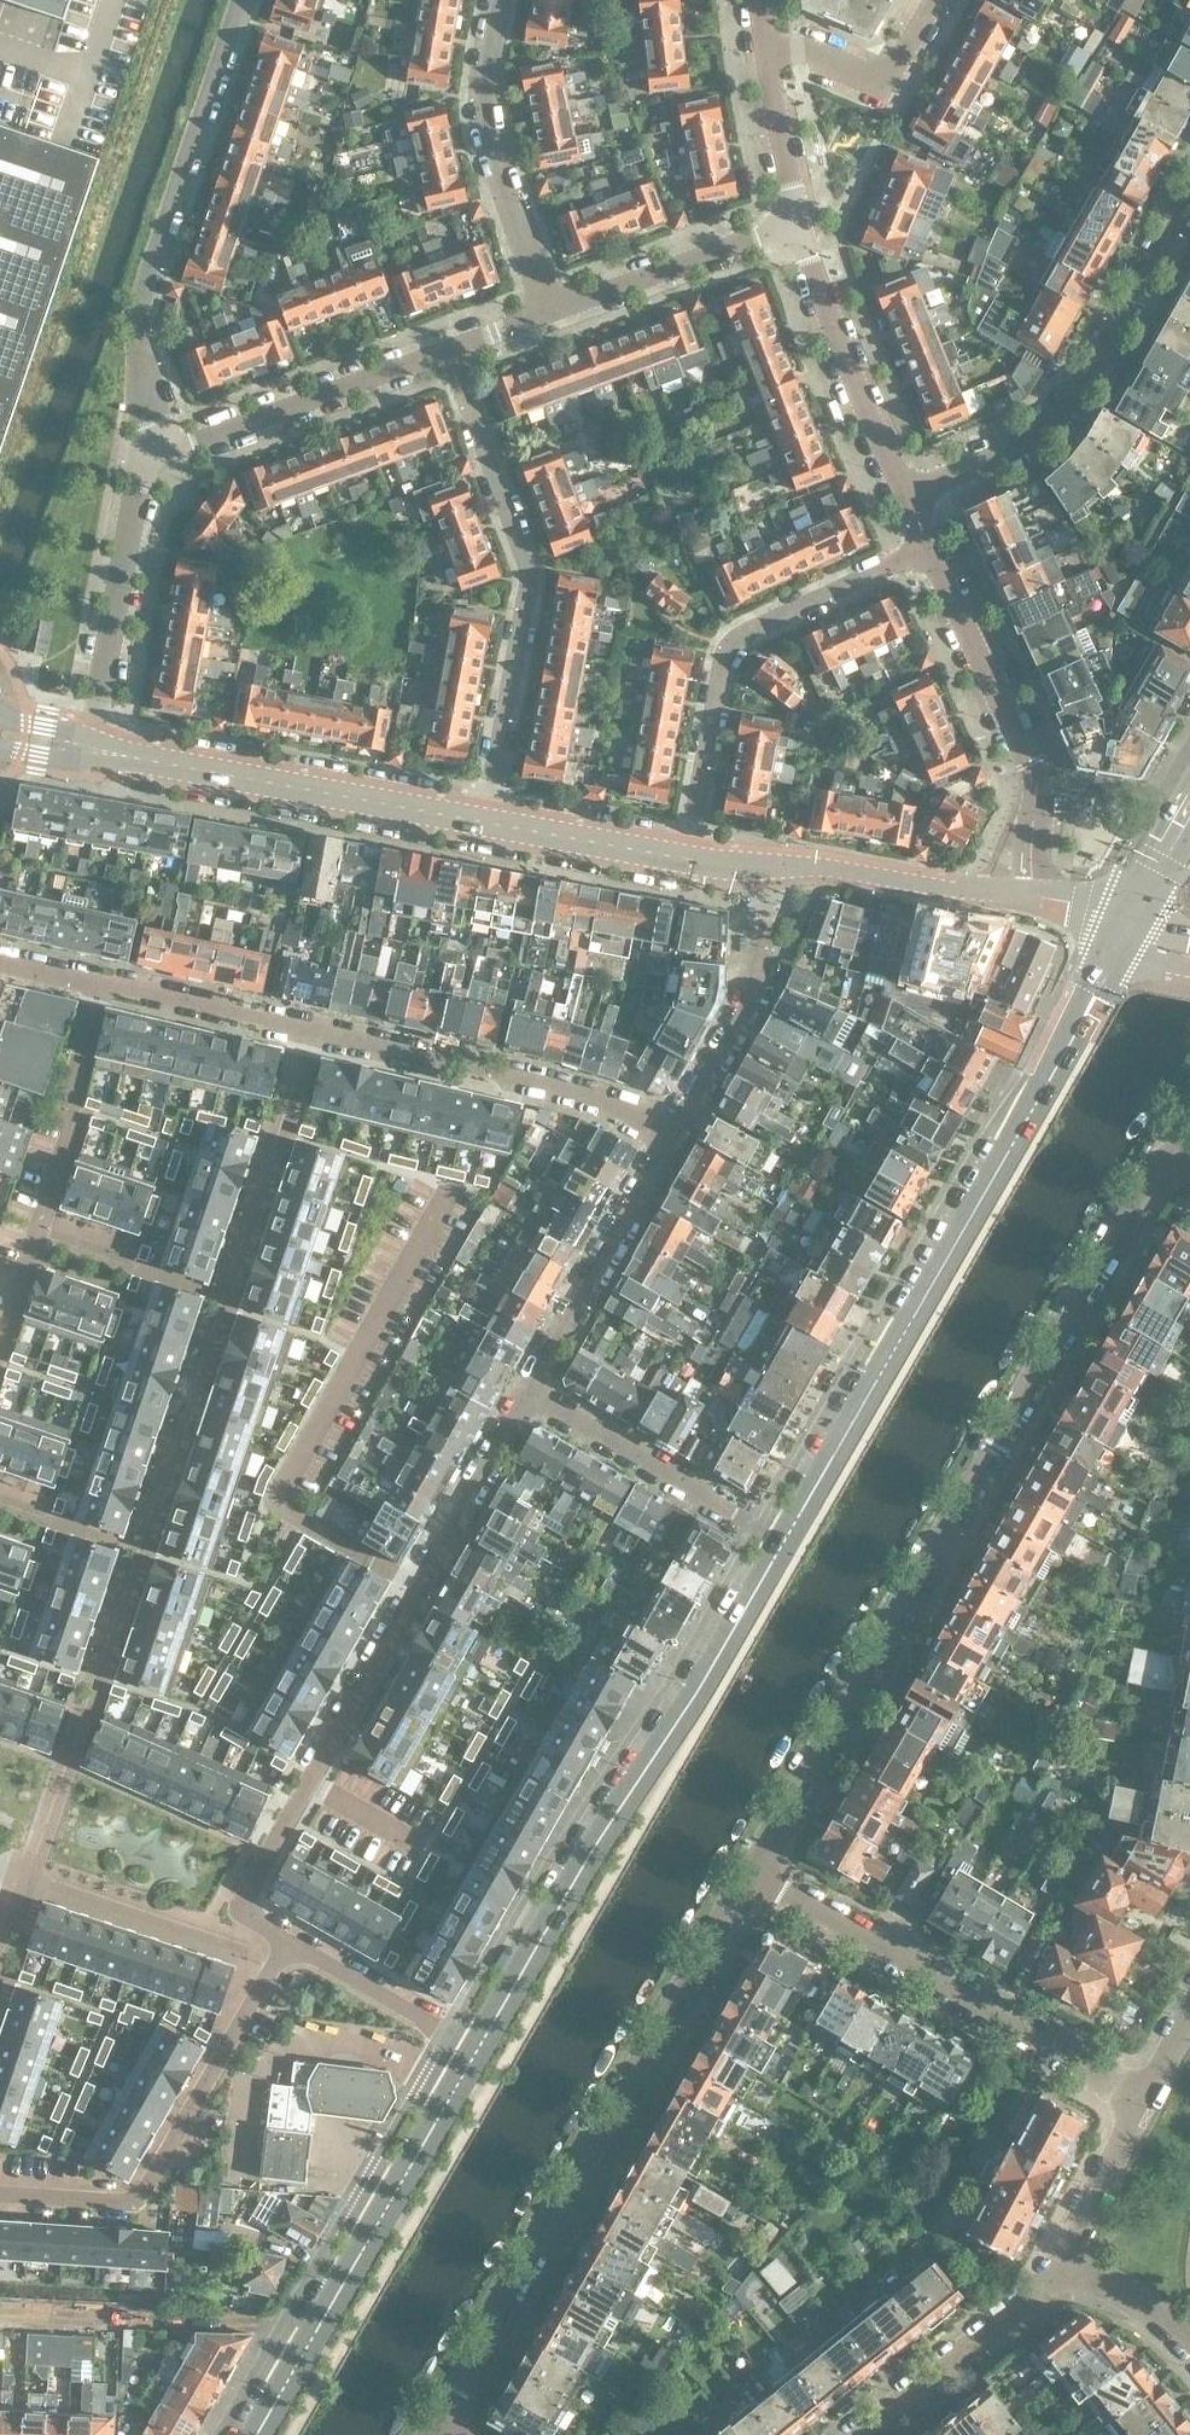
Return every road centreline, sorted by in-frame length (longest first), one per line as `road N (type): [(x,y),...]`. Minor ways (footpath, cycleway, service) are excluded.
road 1 (residential): [(757,1877),(1170,1152)]
road 2 (secondary): [(785,1540),(1126,927)]
road 3 (residential): [(525,1386),(232,1911),(286,1942)]
road 4 (residential): [(436,2432),(757,1877)]
road 5 (residential): [(684,1109),(103,977)]
road 6 (secondary): [(489,2057),(785,1540)]
road 7 (residential): [(484,822),(536,580),(454,341)]
road 8 (residential): [(161,440),(151,253),(241,0)]
road 9 (residential): [(1148,2095),(757,1877)]
road 10 (residential): [(0,2204),(129,2212),(286,1942)]
road 11 (residential): [(686,859),(726,667),(749,632),(933,546)]
road 12 (secondary): [(265,2434),(489,2057)]
road 13 (residential): [(906,483),(1063,416),(1189,197)]
road 14 (tertiary): [(484,822),(97,747)]
road 15 (residential): [(0,1345),(69,1123),(103,977)]
road 16 (residential): [(1031,895),(1032,760),(933,546)]
road 17 (residential): [(684,1109),(525,1386)]
road 18 (residential): [(553,307),(485,101),(502,0)]
road 19 (residential): [(97,747),(161,440)]
road 20 (residential): [(161,440),(454,341)]
road 21 (residential): [(785,1540),(525,1386)]
road 22 (residential): [(906,483),(791,222)]
road 23 (tertiary): [(1031,895),(762,866)]
road 24 (residential): [(762,866),(768,923),(757,979),(684,1109)]
road 25 (residential): [(858,2434),(1056,2273)]
road 26 (residential): [(553,307),(791,222)]
road 27 (residential): [(286,1942),(489,2057)]
road 28 (tertiary): [(686,859),(484,822)]
road 29 (residential): [(791,222),(761,23)]
road 30 (residential): [(1056,2273),(1148,2095)]
road 31 (residential): [(1189,2336),(1115,2282),(1056,2273)]
road 32 (residential): [(888,69),(866,72),(761,23)]
road 33 (secondary): [(1126,927),(1189,816)]

